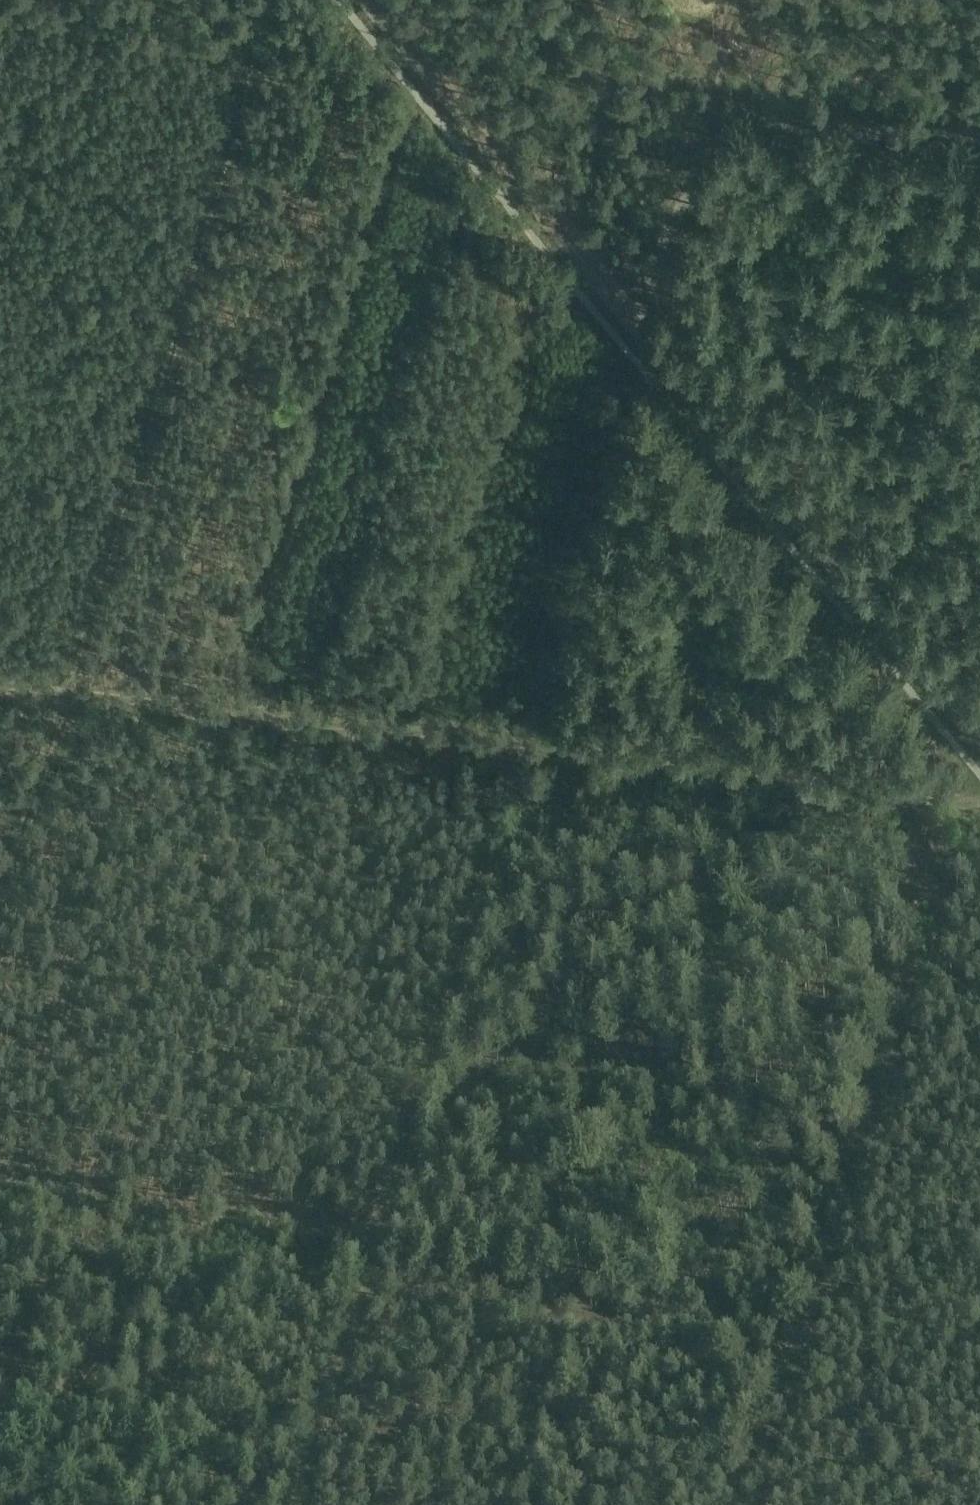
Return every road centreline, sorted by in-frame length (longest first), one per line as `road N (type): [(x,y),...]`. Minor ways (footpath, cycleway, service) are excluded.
road 1 (track): [(979,735),(370,0)]
road 2 (track): [(626,347),(675,213),(691,198),(834,159),(885,130),(979,136)]

